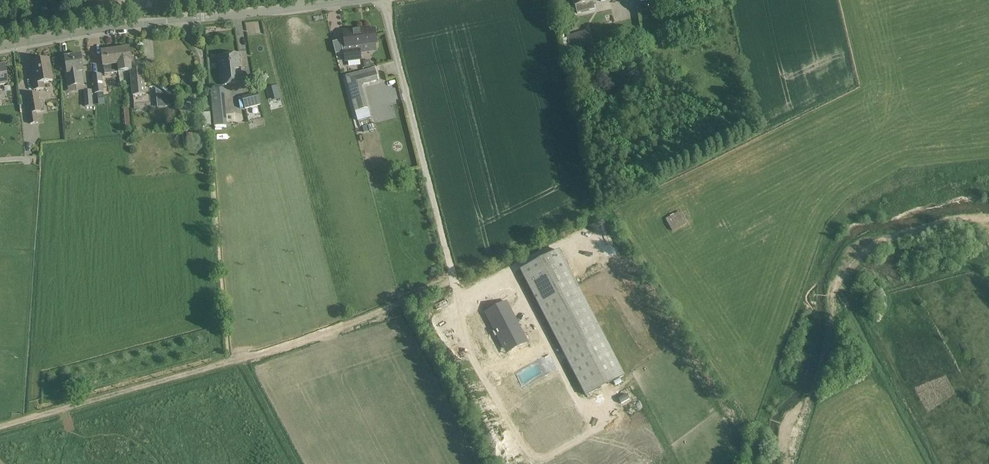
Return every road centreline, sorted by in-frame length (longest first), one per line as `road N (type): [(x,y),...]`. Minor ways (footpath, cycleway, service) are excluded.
road 1 (residential): [(0,48),(203,19)]
road 2 (unclassified): [(203,19),(358,0)]

